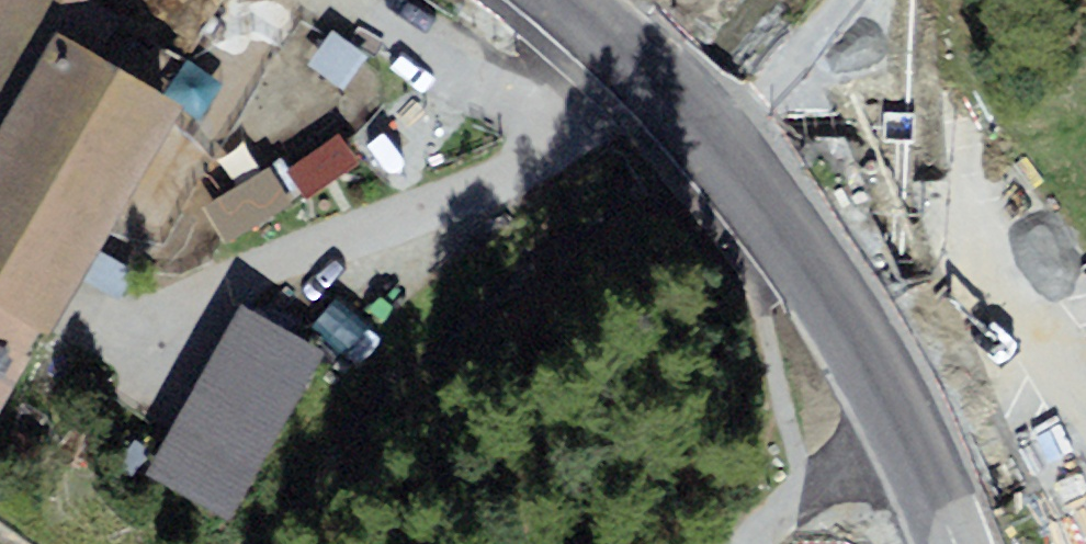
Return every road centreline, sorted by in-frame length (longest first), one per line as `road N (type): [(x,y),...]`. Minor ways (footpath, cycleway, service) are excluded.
road 1 (tertiary): [(561,0),(729,161),(806,264),(902,421),(954,543)]
road 2 (track): [(729,161),(827,38)]

